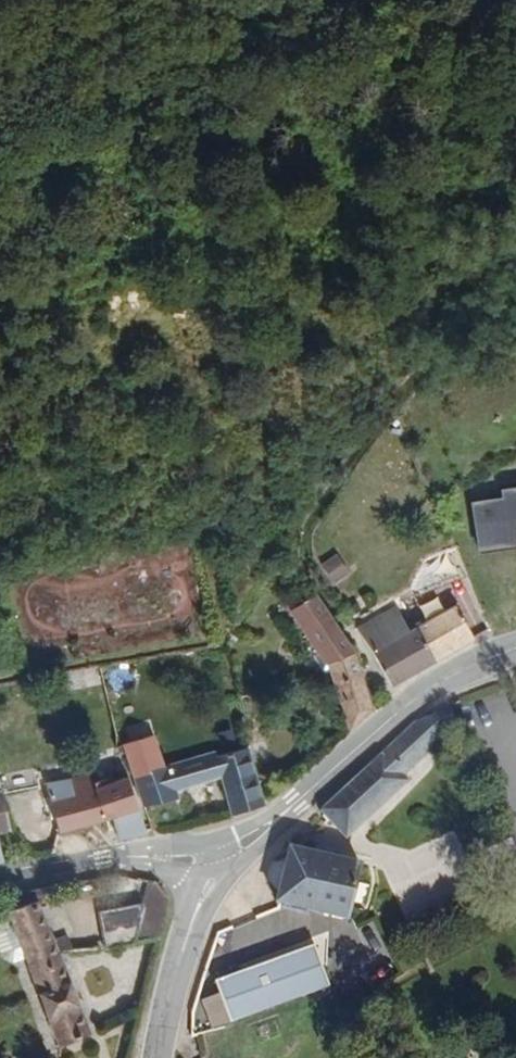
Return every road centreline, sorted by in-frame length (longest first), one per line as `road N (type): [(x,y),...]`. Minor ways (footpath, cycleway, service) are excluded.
road 1 (track): [(515,267),(369,433),(310,525),(317,591),(399,710)]
road 2 (residential): [(515,649),(439,680),(211,869)]
road 3 (residential): [(0,883),(127,857),(211,869)]
road 4 (residential): [(211,869),(157,1057)]

